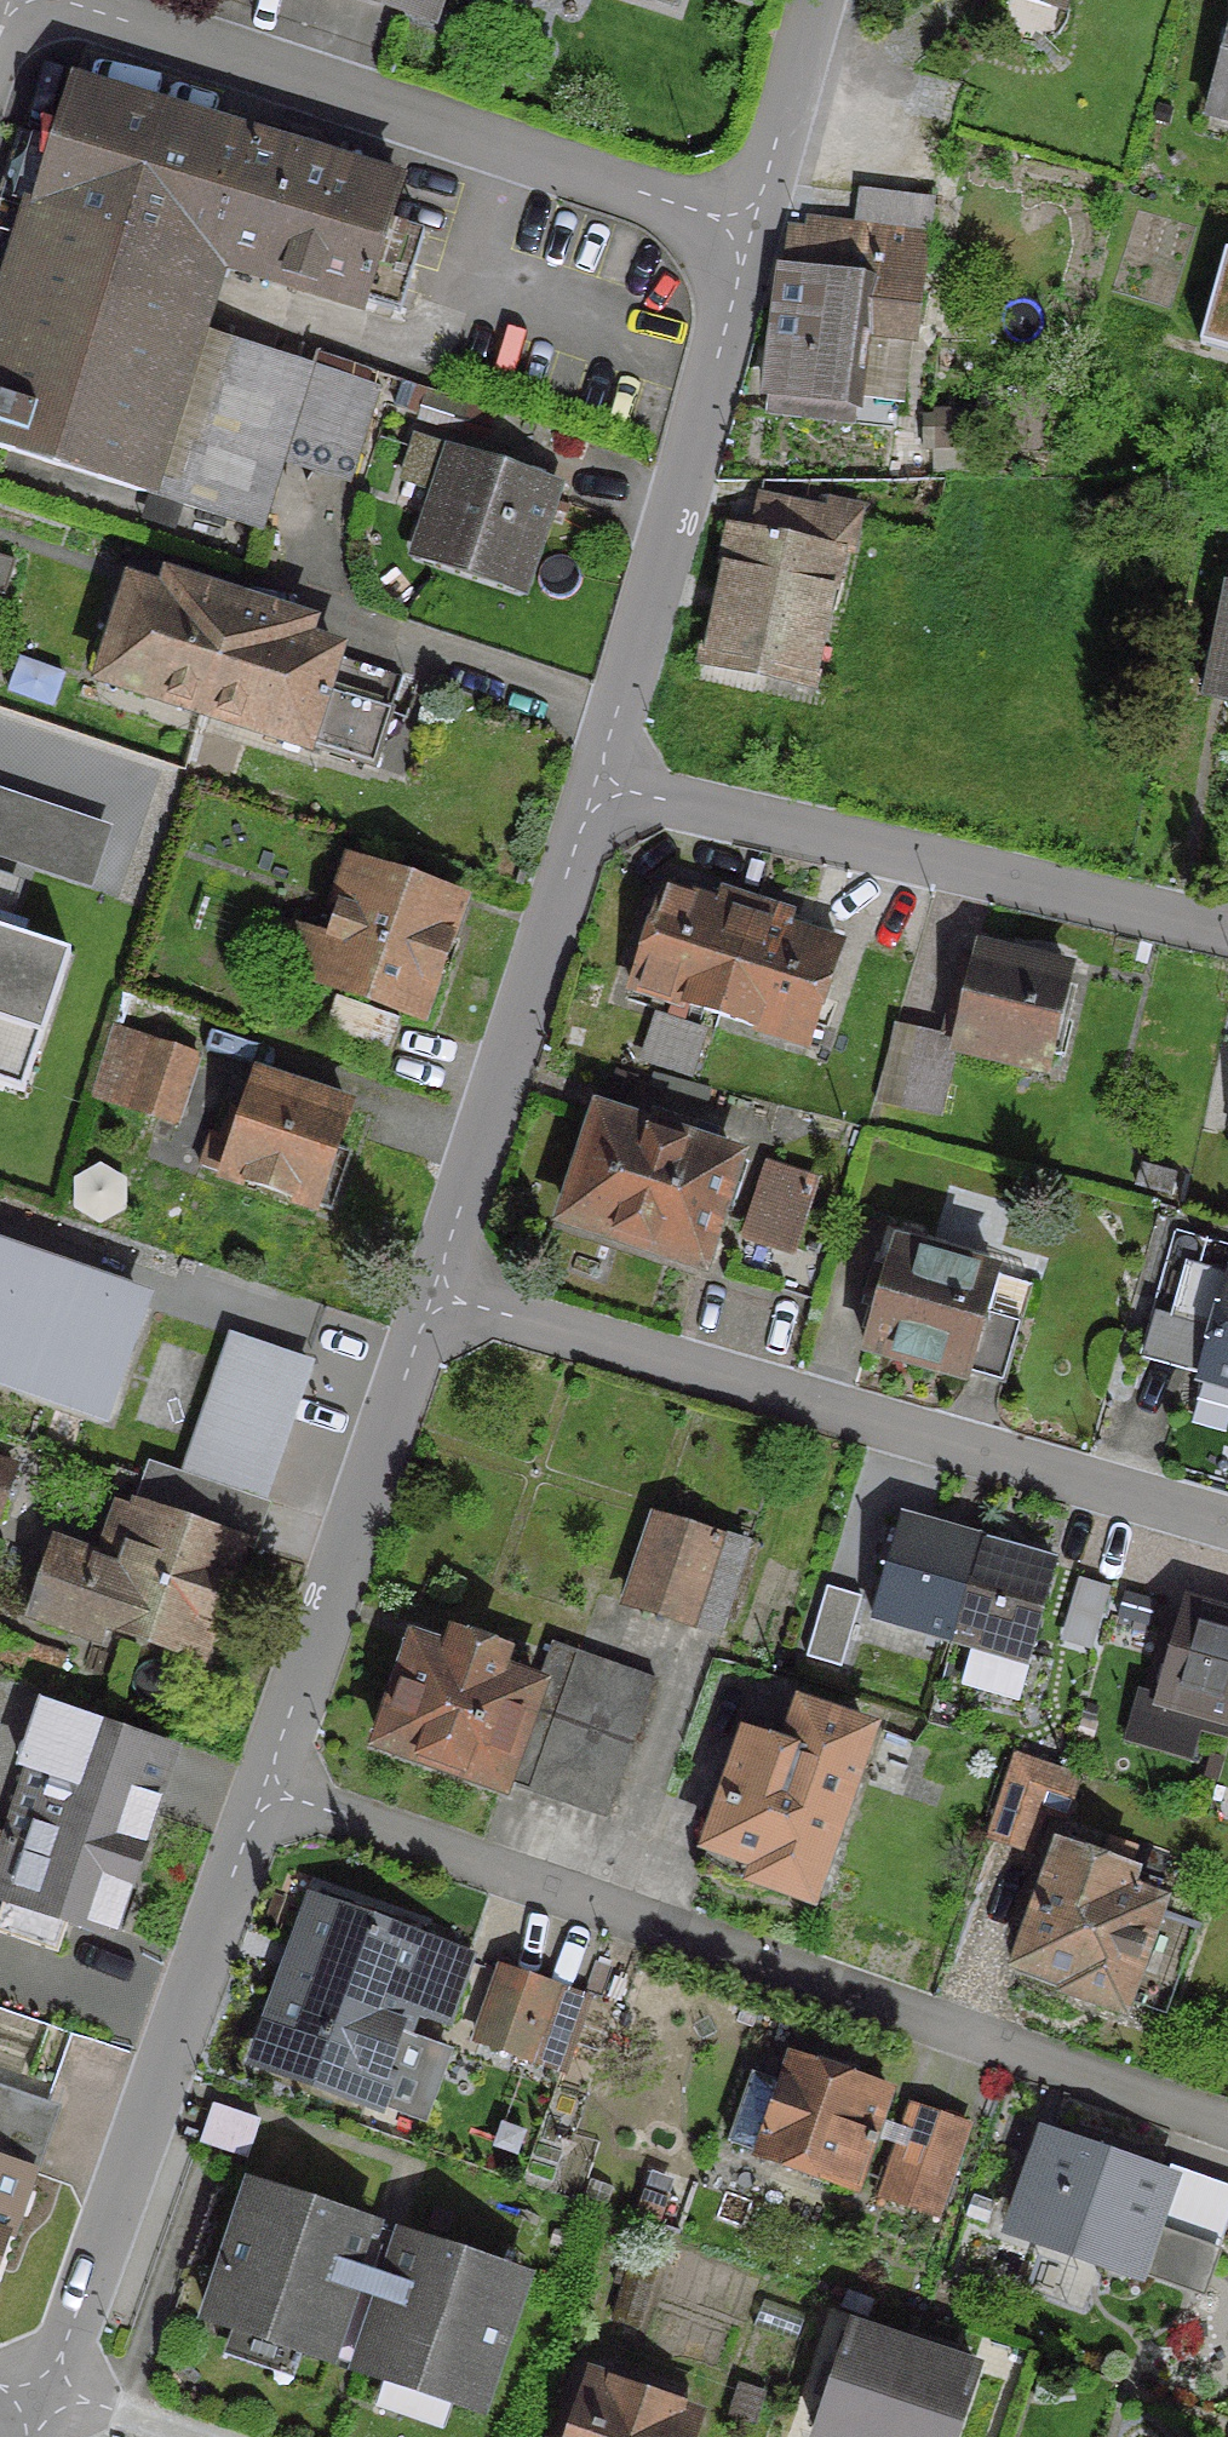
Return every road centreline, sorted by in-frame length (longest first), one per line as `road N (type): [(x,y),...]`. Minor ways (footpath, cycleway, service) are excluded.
road 1 (residential): [(1227,2120),(1170,2111),(262,1787)]
road 2 (residential): [(431,1295),(1227,1526)]
road 3 (residential): [(43,0),(748,226)]
road 4 (residential): [(33,2412),(262,1787)]
road 5 (residential): [(592,780),(1227,933)]
road 6 (residential): [(592,780),(748,226)]
road 7 (residential): [(431,1295),(592,780)]
road 8 (residential): [(262,1787),(431,1295)]
road 9 (residential): [(748,226),(813,0)]

